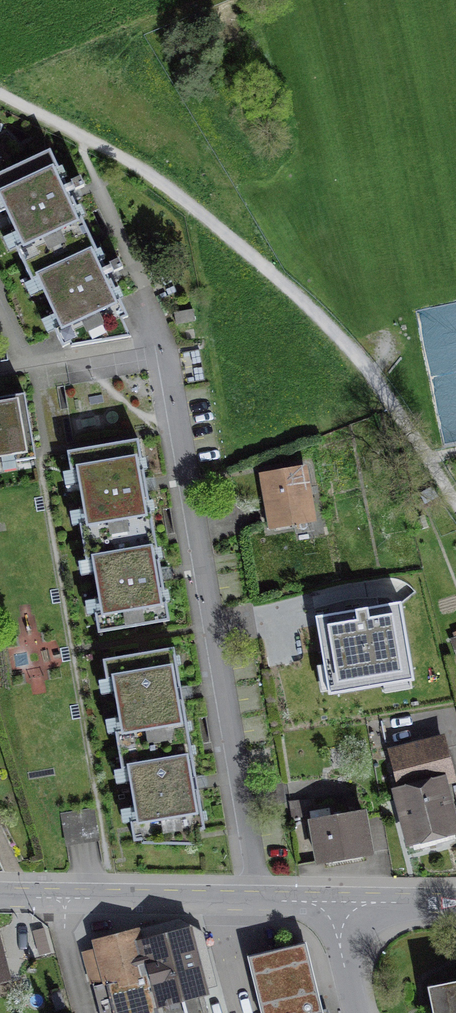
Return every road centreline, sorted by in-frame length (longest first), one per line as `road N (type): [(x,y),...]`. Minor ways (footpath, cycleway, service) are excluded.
road 1 (track): [(0,94),(167,186),(243,252),(343,345),(455,500)]
road 2 (residential): [(255,901),(160,359)]
road 3 (tertiary): [(255,901),(64,899)]
road 4 (residential): [(160,359),(20,375)]

